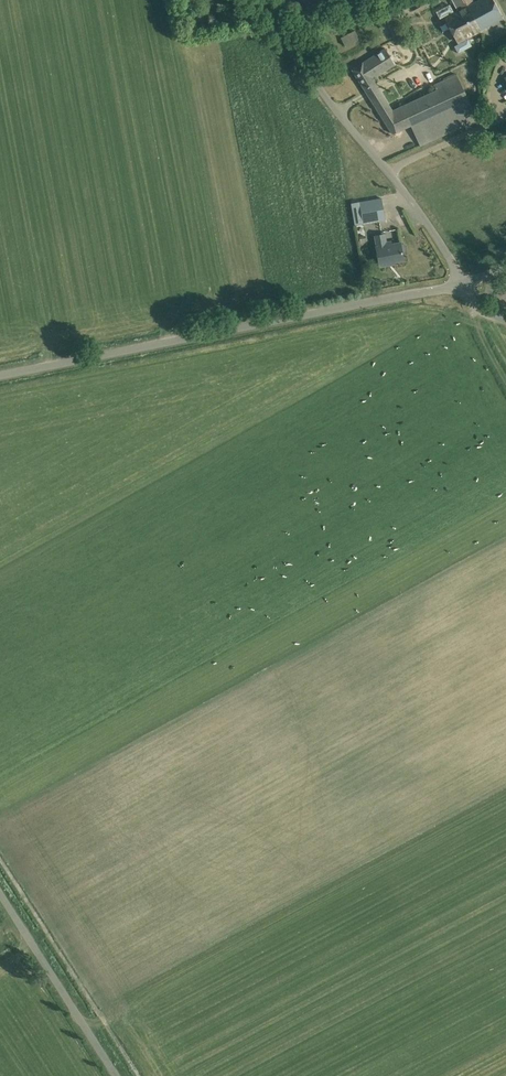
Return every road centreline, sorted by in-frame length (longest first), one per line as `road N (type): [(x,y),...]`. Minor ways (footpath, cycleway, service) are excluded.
road 1 (unclassified): [(0,375),(463,284)]
road 2 (unclassified): [(463,284),(420,213),(257,0)]
road 3 (unclassified): [(117,1075),(0,893)]

